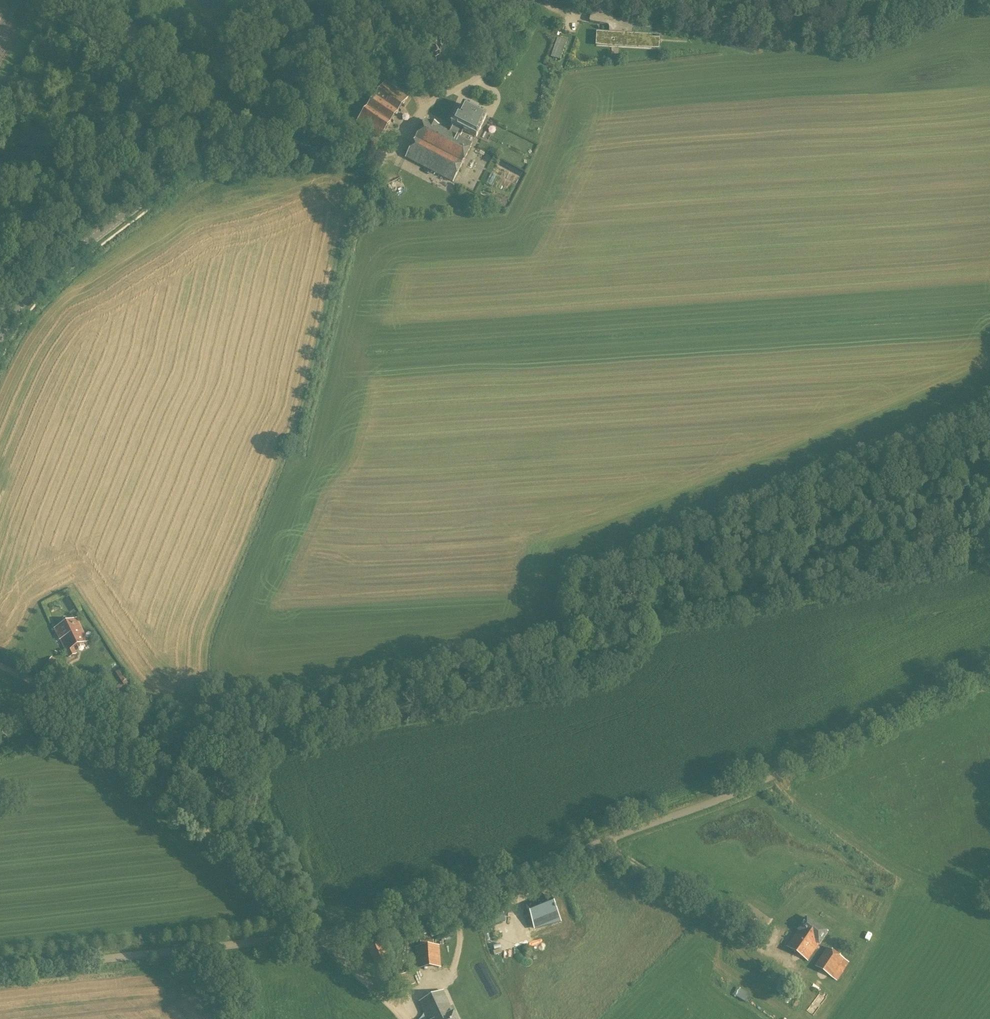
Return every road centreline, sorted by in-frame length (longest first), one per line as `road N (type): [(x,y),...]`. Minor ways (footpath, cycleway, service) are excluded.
road 1 (unclassified): [(0,970),(406,918),(744,788),(989,671)]
road 2 (secondary): [(0,333),(60,263),(408,0)]
road 3 (track): [(407,1018),(76,713)]
road 4 (track): [(212,145),(190,116),(56,0)]

